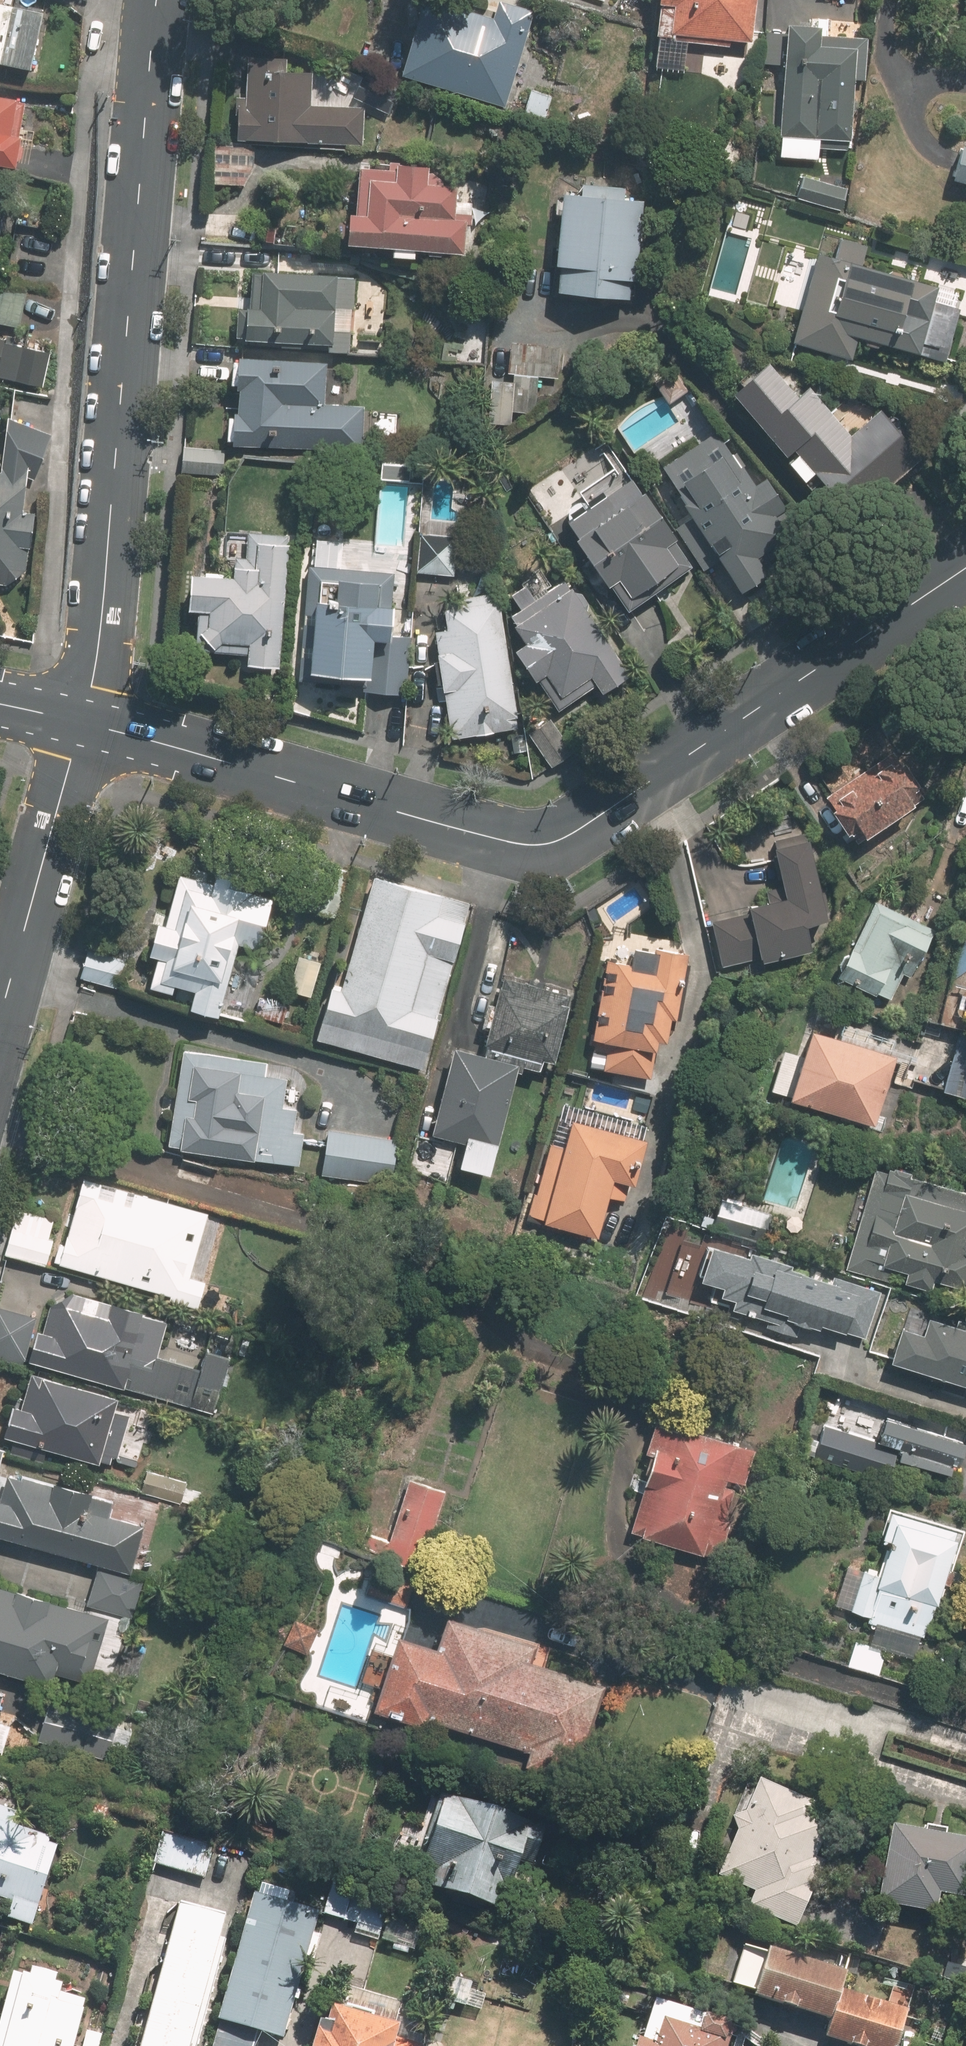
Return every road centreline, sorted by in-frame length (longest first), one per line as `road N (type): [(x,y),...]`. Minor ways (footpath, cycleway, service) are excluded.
road 1 (residential): [(965,569),(573,833),(543,845),(498,840),(83,719)]
road 2 (residential): [(83,719),(101,633),(158,0)]
road 3 (residential): [(0,1014),(83,719)]

